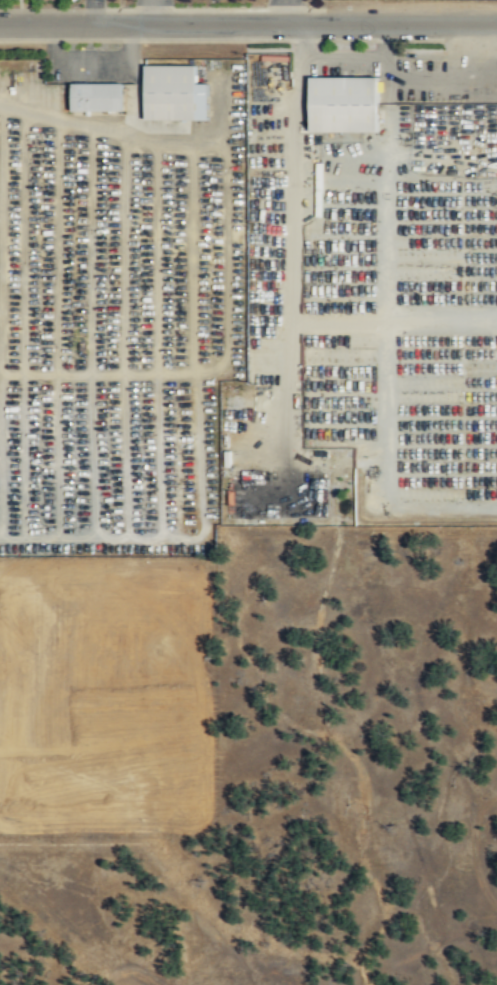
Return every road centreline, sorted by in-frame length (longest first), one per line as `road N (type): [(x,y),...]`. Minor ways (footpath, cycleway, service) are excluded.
road 1 (residential): [(496,23),(0,23)]

